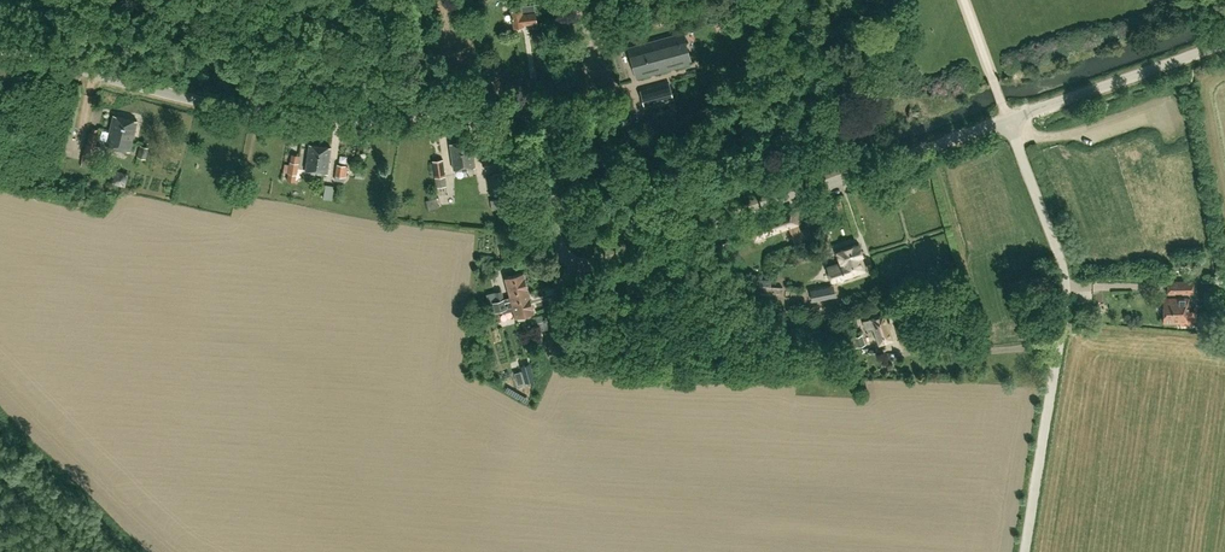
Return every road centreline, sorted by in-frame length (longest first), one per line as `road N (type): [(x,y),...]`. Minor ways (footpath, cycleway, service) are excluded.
road 1 (unclassified): [(0,50),(267,113),(392,122),(521,111),(540,132),(558,244),(582,265),(1008,119)]
road 2 (unclassified): [(1025,551),(1066,285),(1008,119)]
road 3 (unclassified): [(1008,119),(1224,42)]
road 4 (track): [(528,115),(595,94),(601,83),(603,65),(576,0)]

